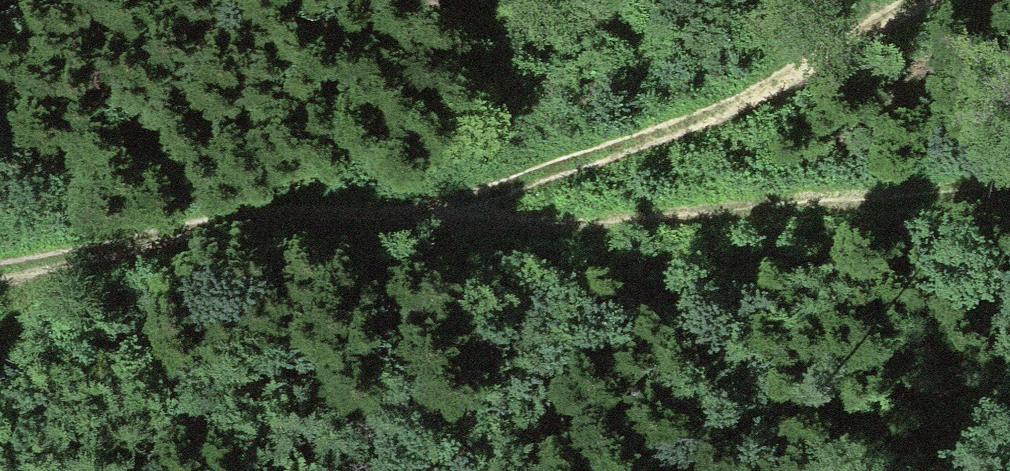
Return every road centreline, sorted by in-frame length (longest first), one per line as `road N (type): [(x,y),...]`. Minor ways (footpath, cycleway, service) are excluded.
road 1 (track): [(1009,180),(715,210),(328,212),(213,225),(0,269)]
road 2 (track): [(443,214),(695,123),(777,85),(918,0)]

